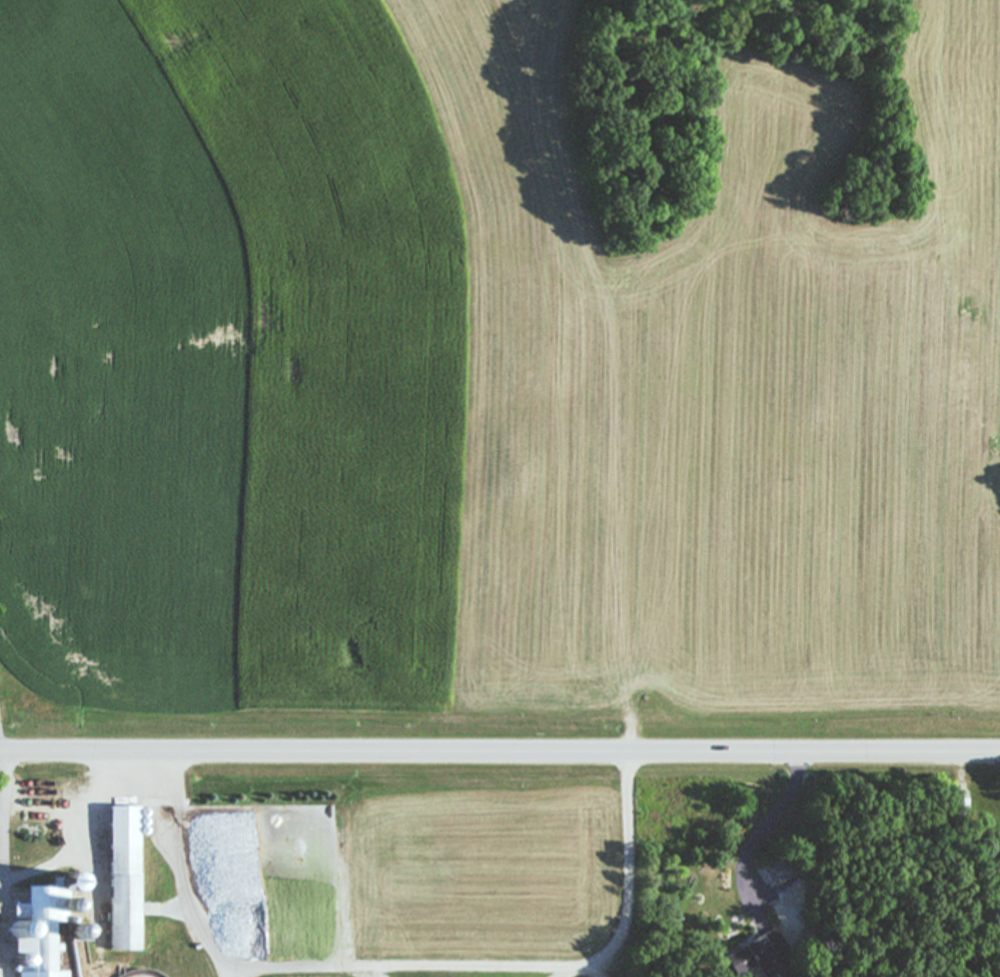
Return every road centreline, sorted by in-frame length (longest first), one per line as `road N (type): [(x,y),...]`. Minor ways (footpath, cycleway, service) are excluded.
road 1 (secondary): [(999,754),(0,752)]

